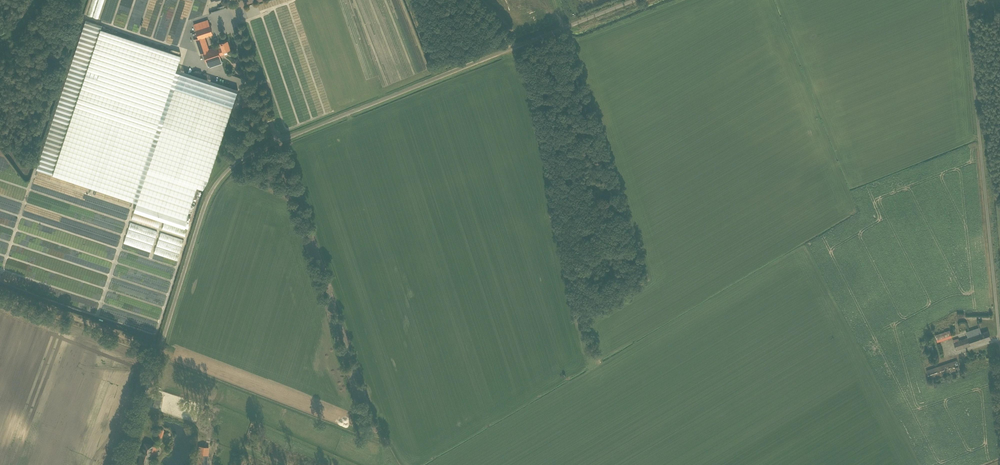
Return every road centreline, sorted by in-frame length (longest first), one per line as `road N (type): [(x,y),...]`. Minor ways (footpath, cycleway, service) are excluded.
road 1 (unclassified): [(126,464),(219,182),(252,148),(276,140)]
road 2 (unclassified): [(999,292),(969,0)]
road 3 (unclassified): [(276,140),(515,47)]
road 4 (track): [(0,291),(162,354)]
road 5 (unclassified): [(276,140),(233,5)]
road 6 (unclassified): [(515,47),(636,0)]

